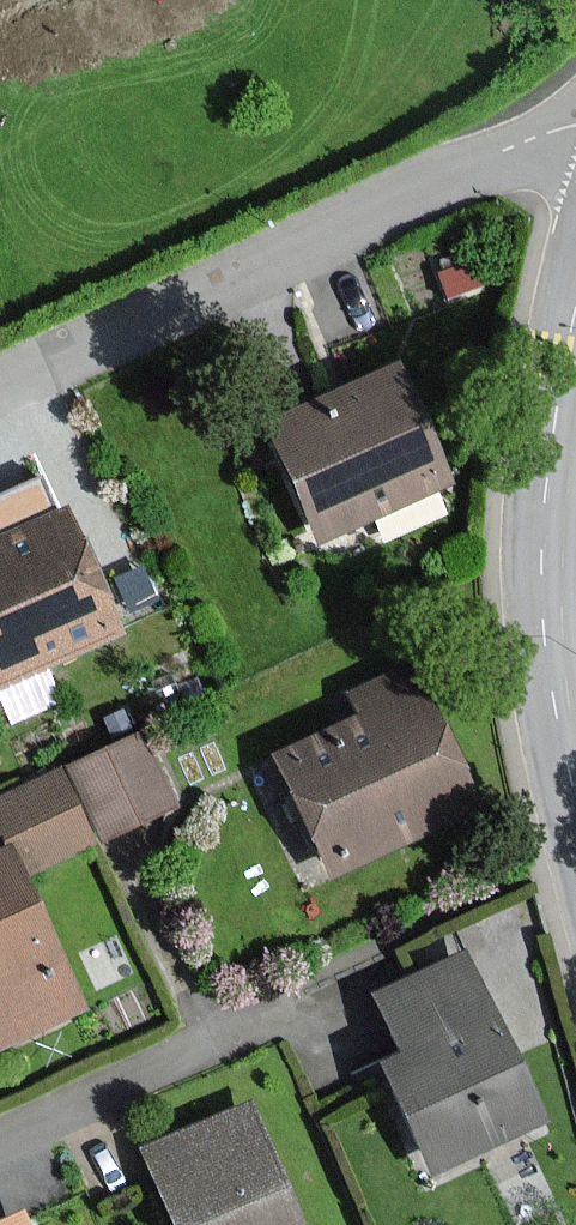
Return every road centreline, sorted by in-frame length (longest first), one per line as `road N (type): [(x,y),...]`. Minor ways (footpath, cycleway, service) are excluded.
road 1 (residential): [(575,122),(412,187),(0,385)]
road 2 (tertiary): [(575,811),(557,730),(545,564),(552,432),(575,311)]
road 3 (residential): [(0,1139),(257,1016)]

